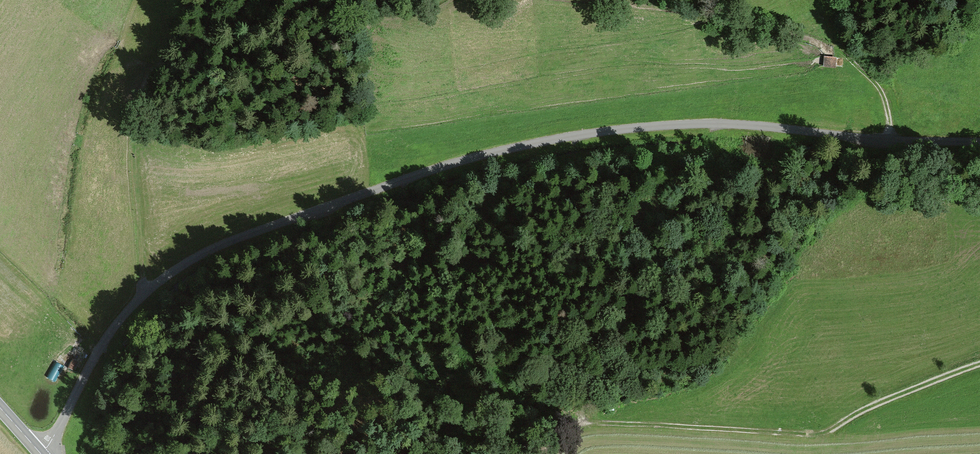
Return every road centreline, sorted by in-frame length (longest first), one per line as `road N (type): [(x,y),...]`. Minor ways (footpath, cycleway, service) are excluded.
road 1 (unclassified): [(979,144),(693,128),(522,150),(451,168),(241,241),(166,283),(114,331),(45,453)]
road 2 (track): [(563,433),(638,424),(819,436),(979,367)]
road 3 (track): [(135,137),(146,298)]

